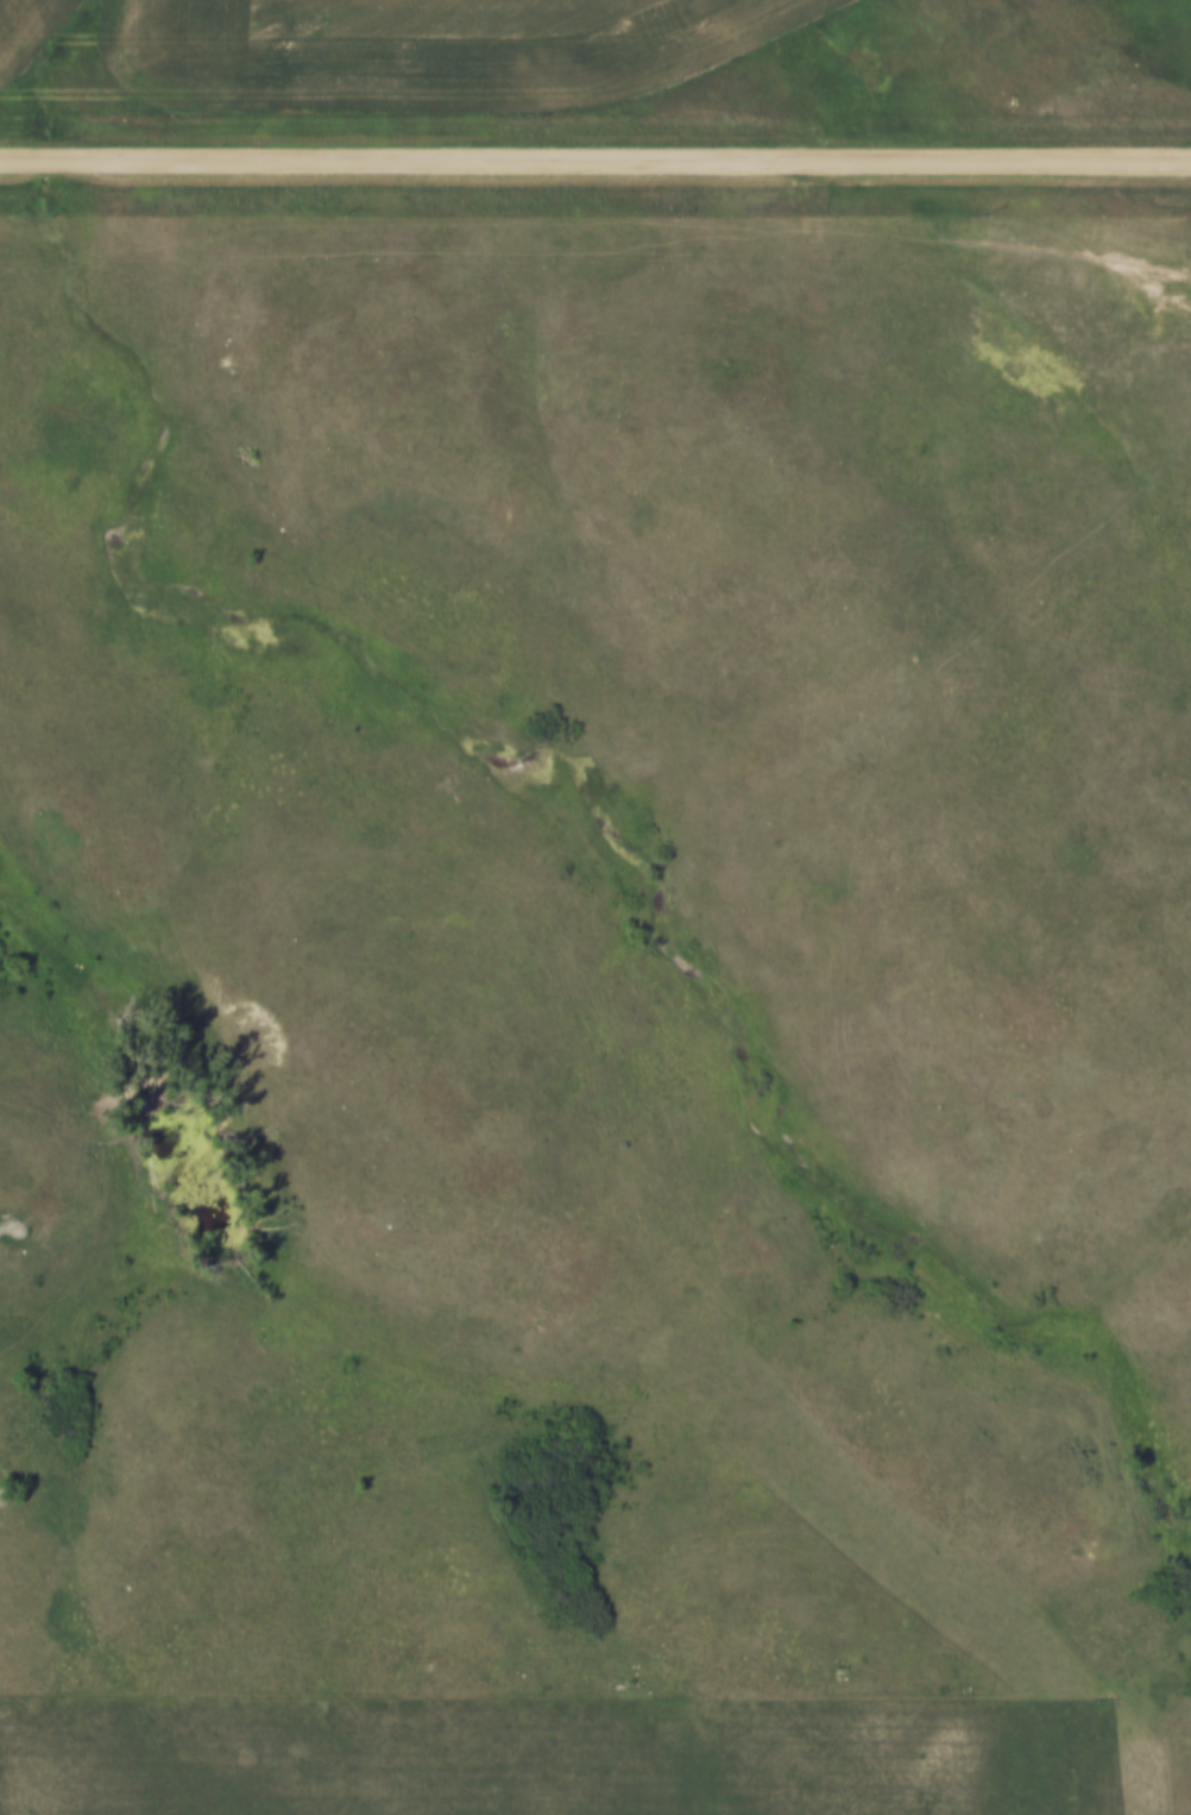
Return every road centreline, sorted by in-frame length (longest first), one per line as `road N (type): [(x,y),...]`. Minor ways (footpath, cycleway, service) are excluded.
road 1 (residential): [(1190,160),(0,160)]

